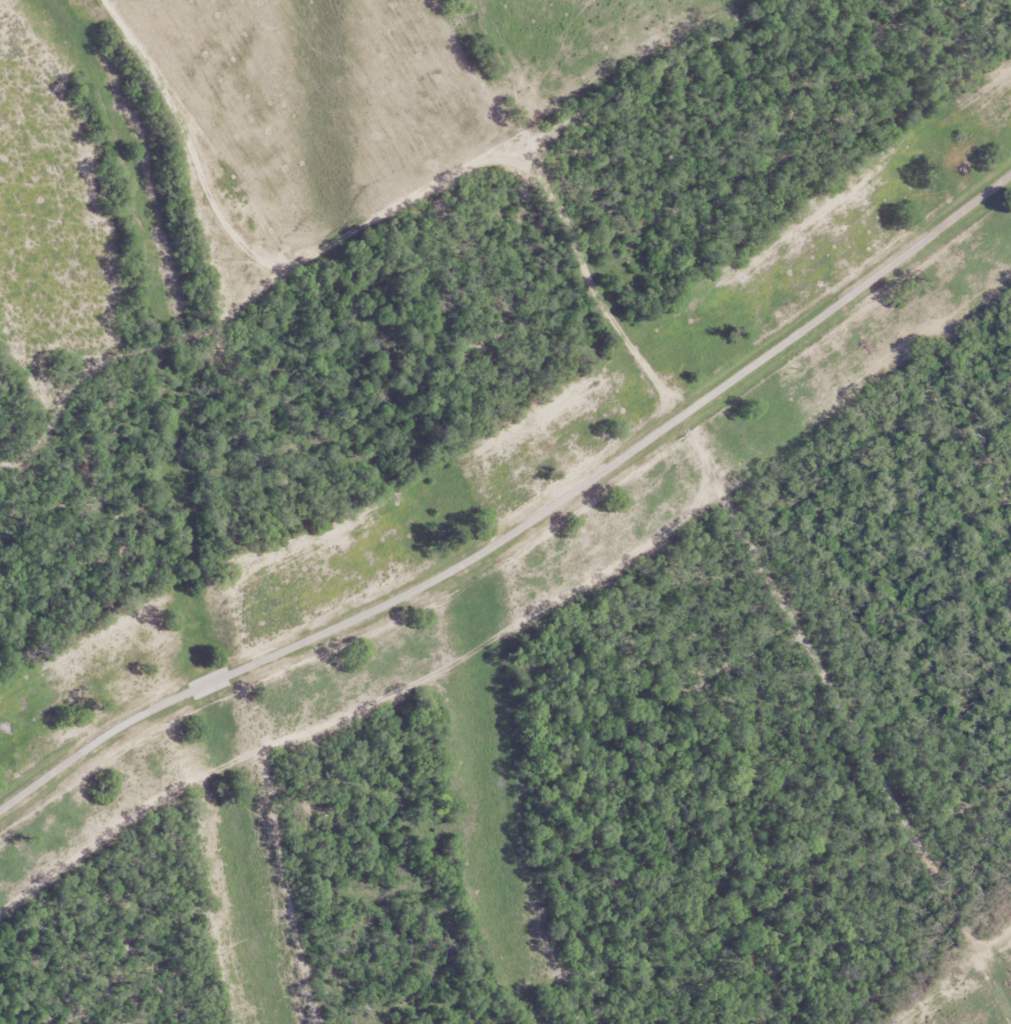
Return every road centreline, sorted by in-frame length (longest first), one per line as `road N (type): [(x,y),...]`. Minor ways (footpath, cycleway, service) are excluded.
road 1 (residential): [(0,768),(46,735),(751,446),(1010,265)]
road 2 (residential): [(862,0),(386,217),(163,299),(51,441),(0,459)]

